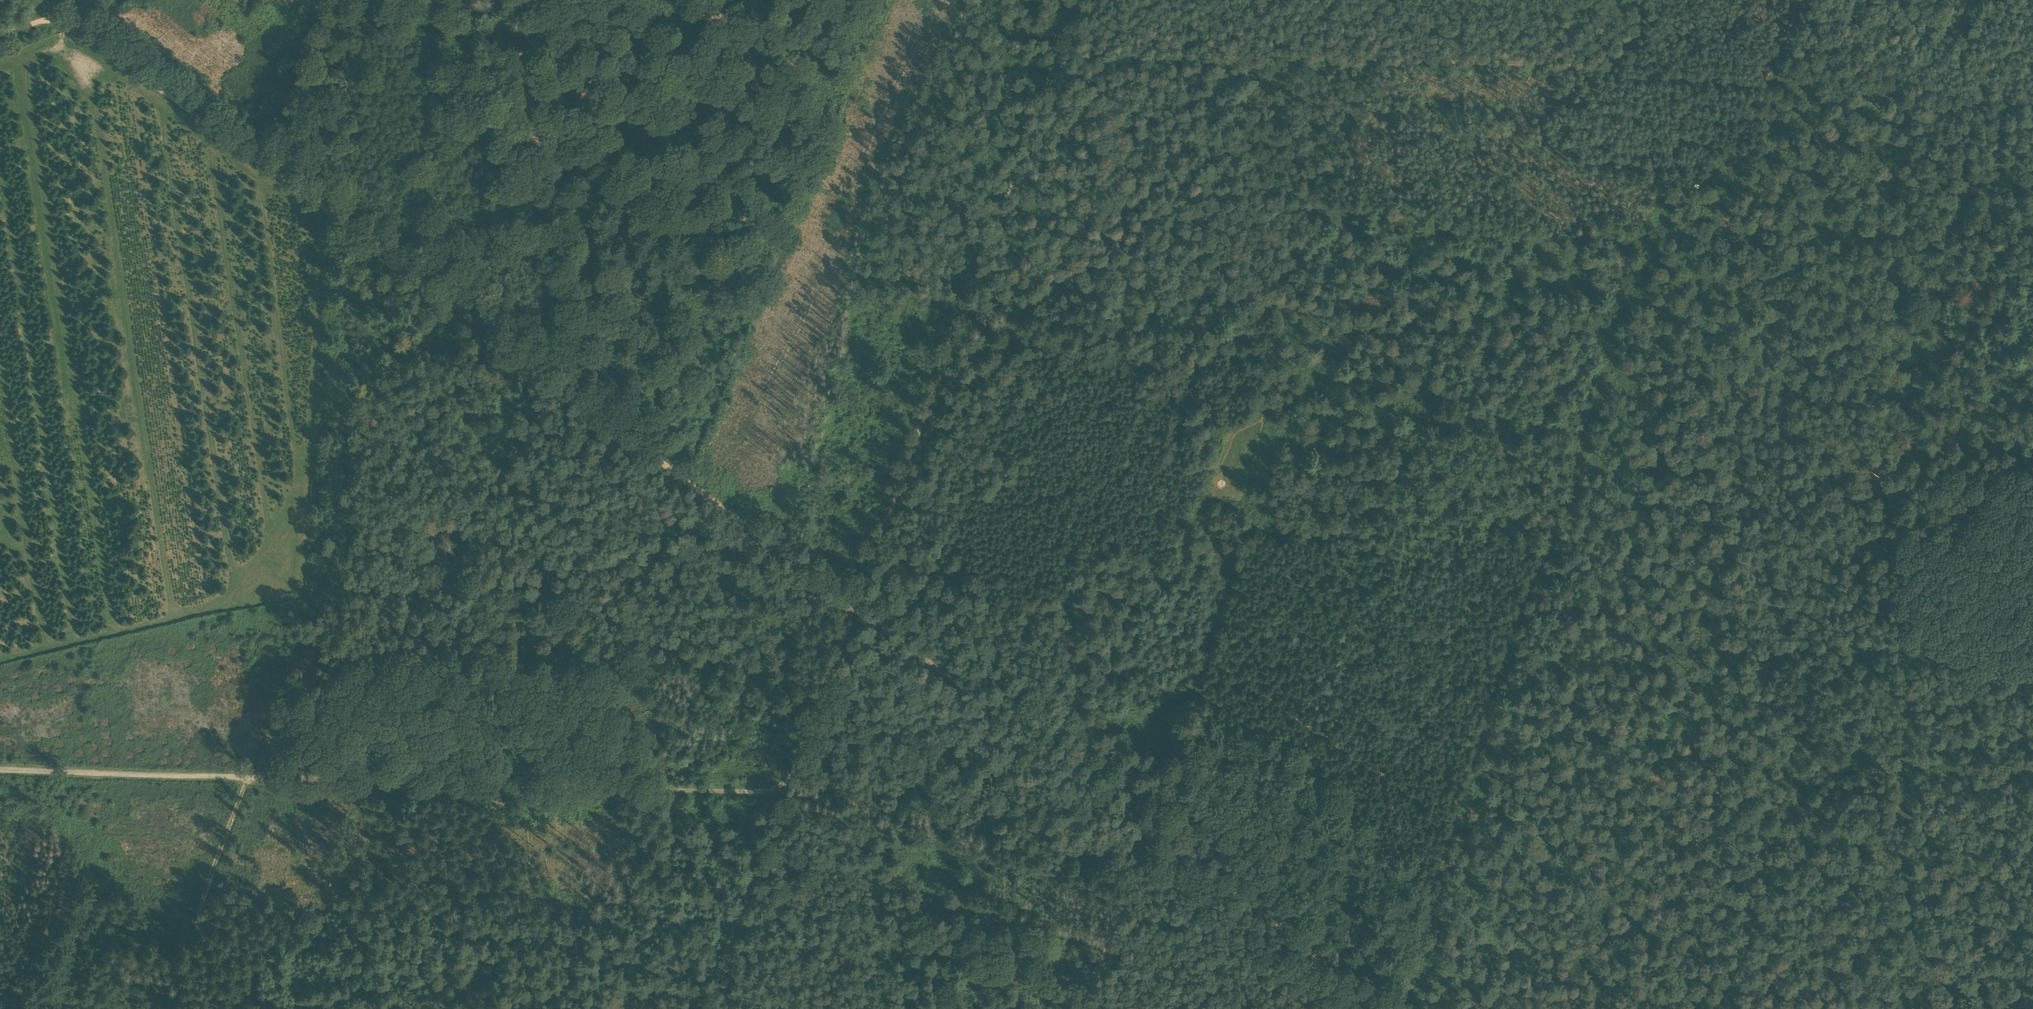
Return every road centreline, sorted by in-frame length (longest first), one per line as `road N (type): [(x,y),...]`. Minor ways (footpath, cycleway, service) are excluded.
road 1 (track): [(857,609),(258,160)]
road 2 (track): [(857,609),(1078,0)]
road 3 (track): [(785,793),(245,777)]
road 4 (track): [(1108,801),(857,609)]
road 5 (track): [(1388,1008),(1147,827)]
road 6 (track): [(258,160),(57,16)]
road 7 (track): [(245,777),(0,770)]
road 8 (track): [(245,777),(165,1008)]
road 9 (track): [(785,793),(857,609)]
road 10 (track): [(1083,1008),(1147,827)]
road 11 (track): [(327,0),(258,160)]

